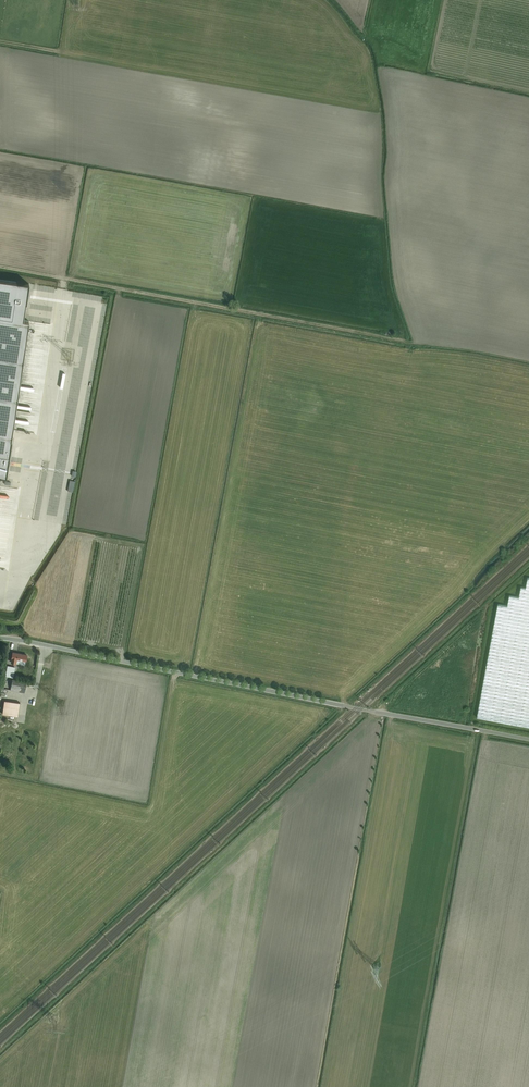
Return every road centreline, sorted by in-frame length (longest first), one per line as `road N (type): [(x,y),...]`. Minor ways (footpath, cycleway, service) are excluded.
road 1 (unclassified): [(528,741),(0,638)]
road 2 (track): [(0,267),(400,339)]

